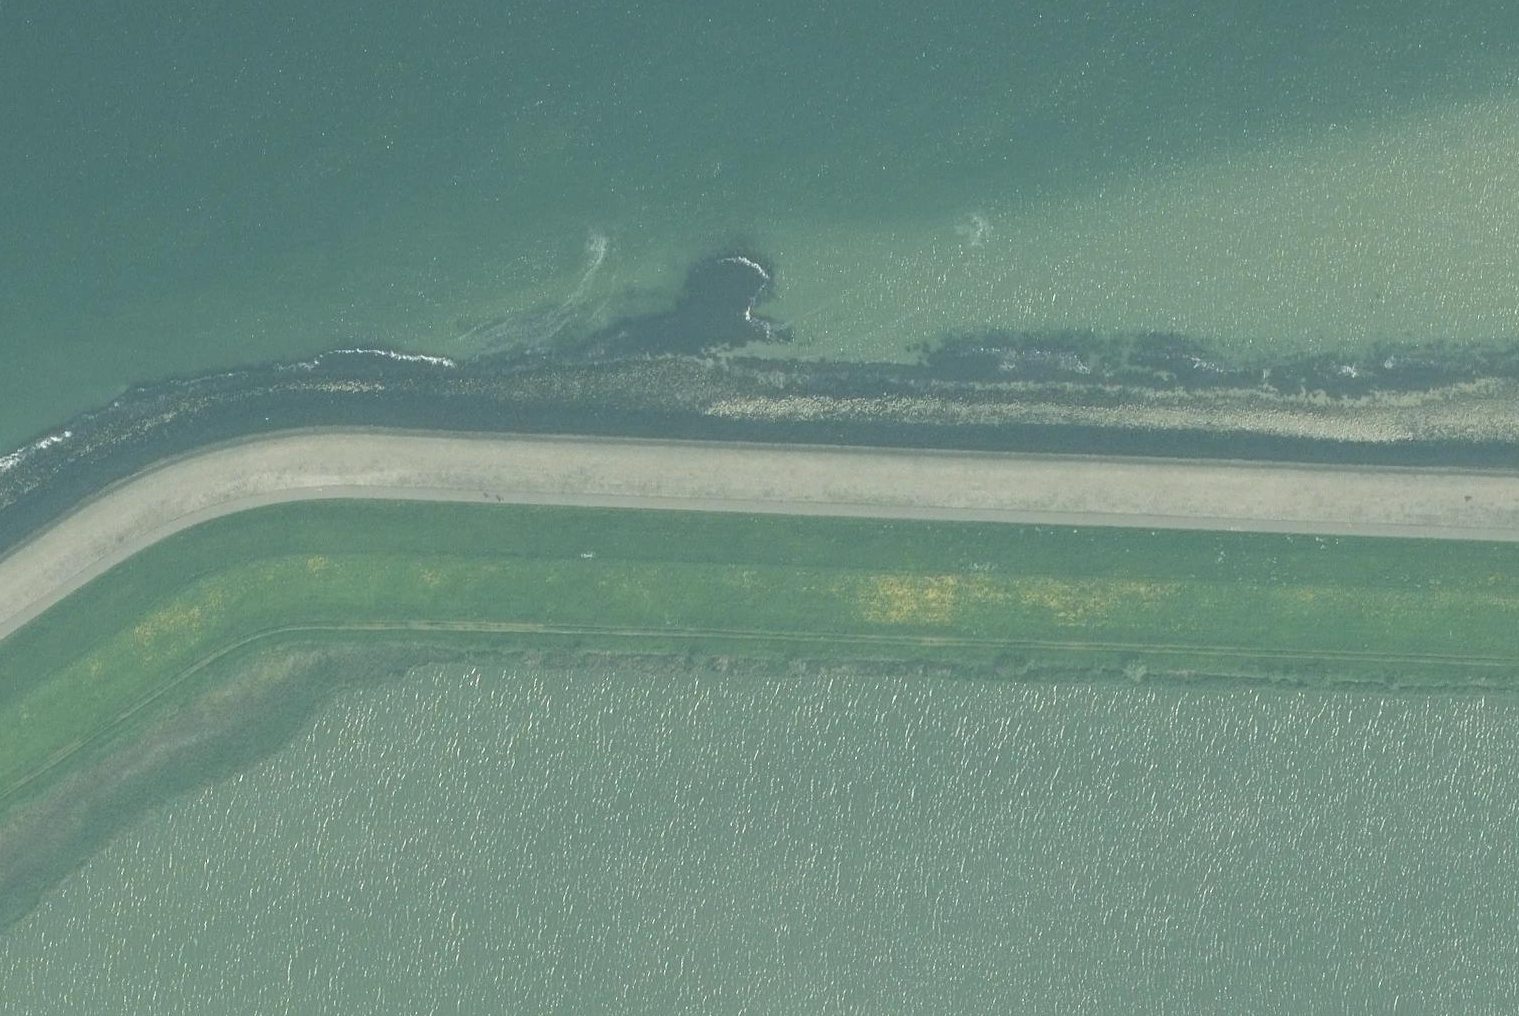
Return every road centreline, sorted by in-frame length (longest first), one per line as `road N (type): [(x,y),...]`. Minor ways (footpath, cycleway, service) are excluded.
road 1 (track): [(0,789),(244,642),(359,614),(1518,648)]

